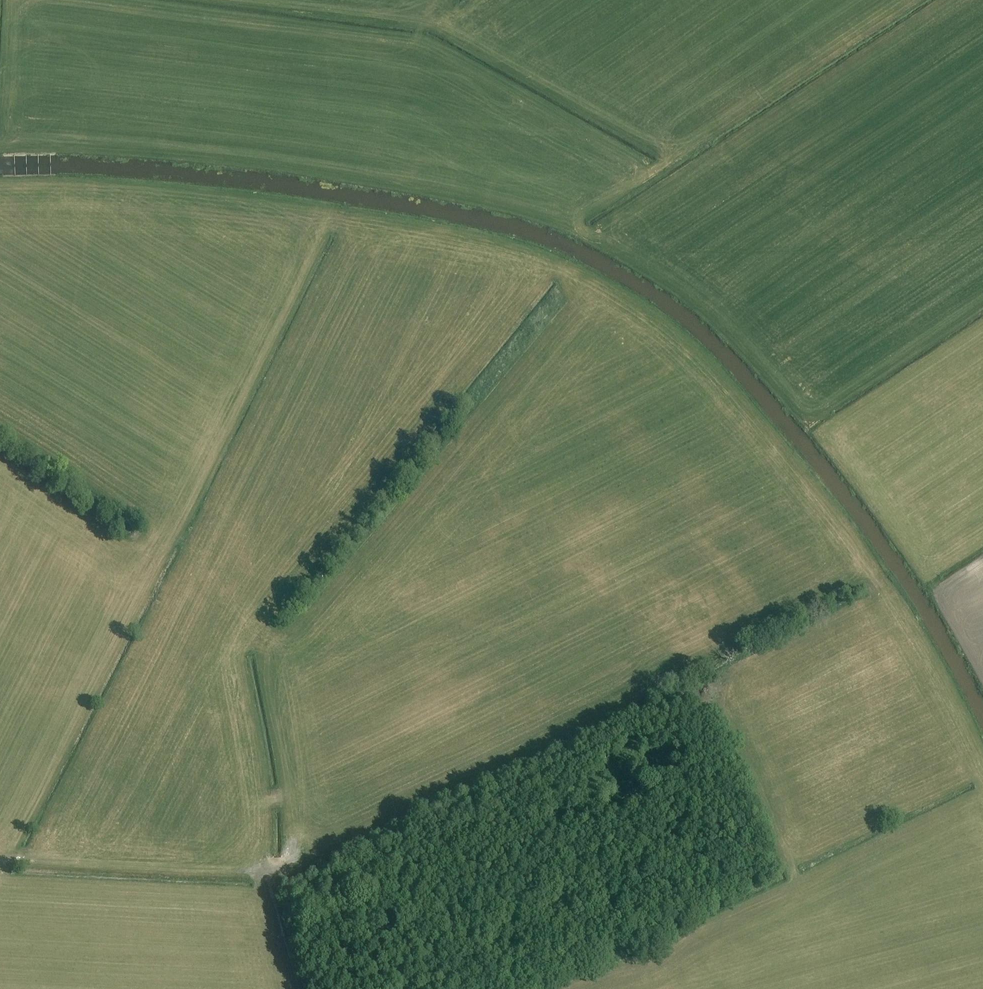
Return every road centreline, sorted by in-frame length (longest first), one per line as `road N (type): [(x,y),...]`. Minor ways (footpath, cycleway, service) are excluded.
road 1 (track): [(263,807),(266,875),(0,860)]

